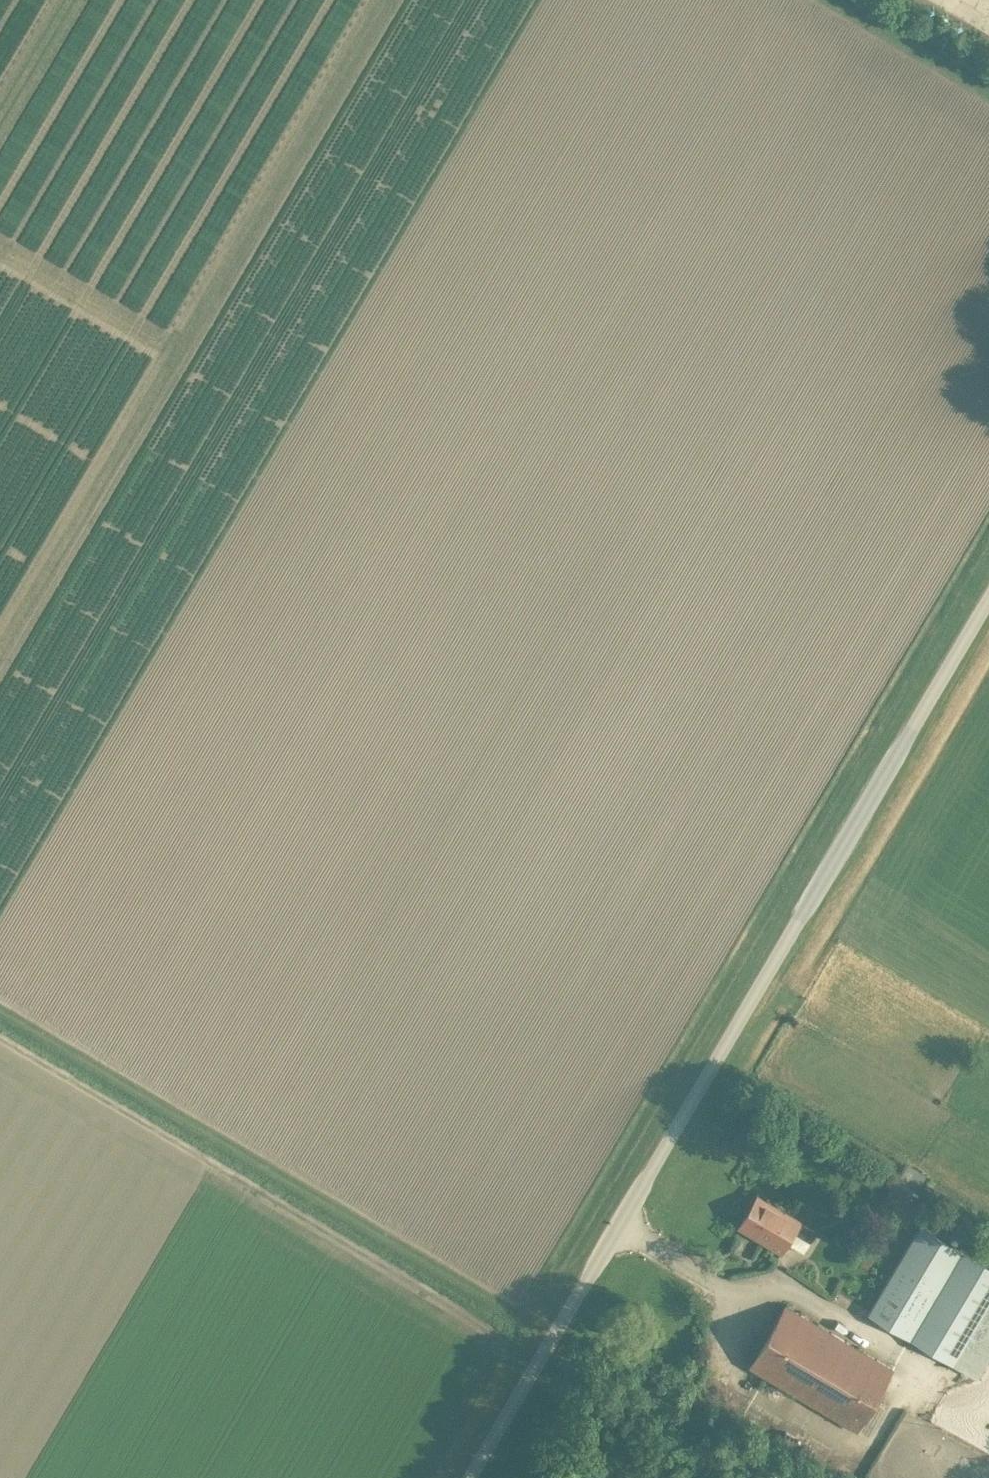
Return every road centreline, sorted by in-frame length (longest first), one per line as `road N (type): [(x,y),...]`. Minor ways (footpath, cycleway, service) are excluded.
road 1 (unclassified): [(470,1477),(988,597)]

